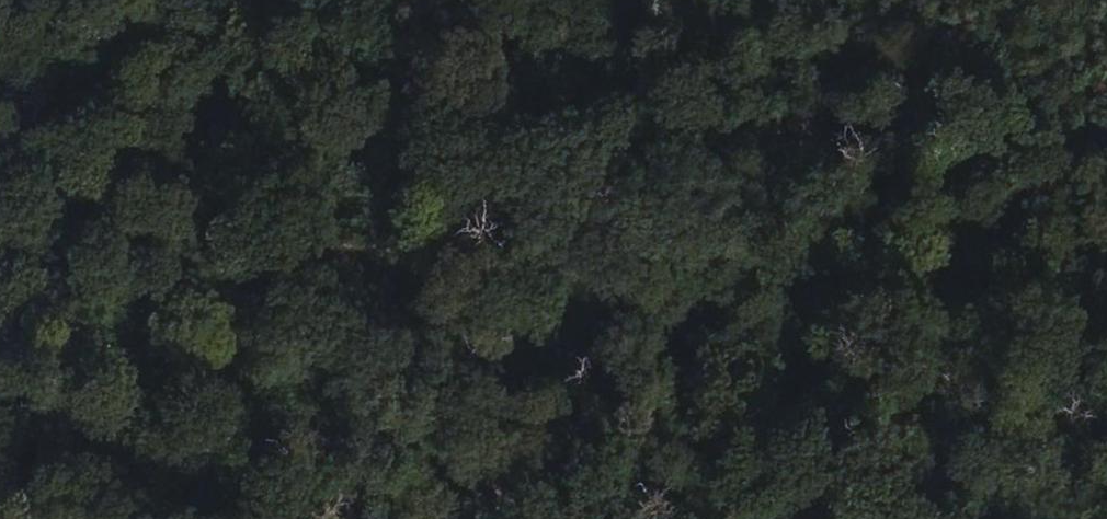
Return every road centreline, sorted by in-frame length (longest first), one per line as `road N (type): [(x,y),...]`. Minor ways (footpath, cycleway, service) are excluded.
road 1 (track): [(101,0),(26,518)]

